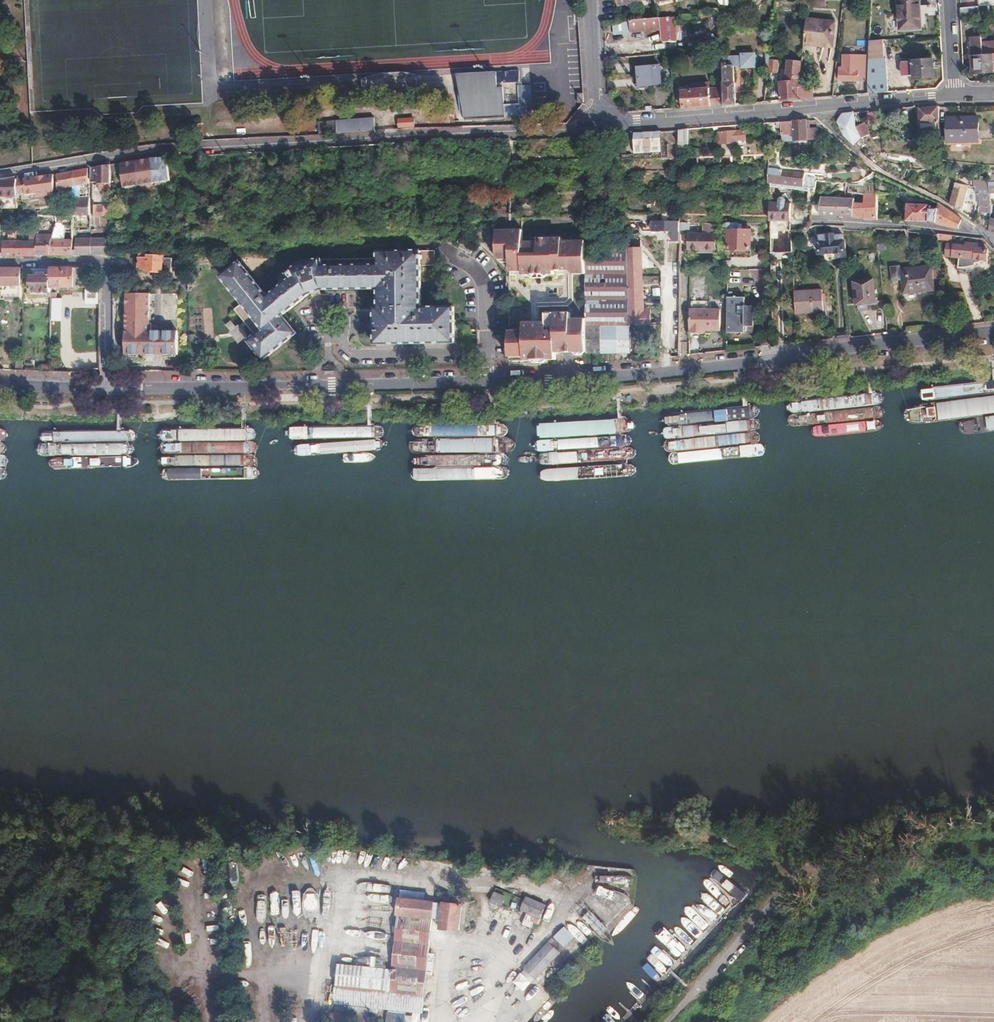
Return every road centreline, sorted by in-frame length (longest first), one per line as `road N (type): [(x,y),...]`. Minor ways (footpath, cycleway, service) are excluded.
road 1 (residential): [(107,389),(548,381),(993,331)]
road 2 (unclassified): [(604,123),(955,93)]
road 3 (residential): [(0,262),(91,261),(101,268),(107,389)]
road 4 (residential): [(987,234),(813,222)]
road 5 (residential): [(591,0),(596,103),(604,123)]

